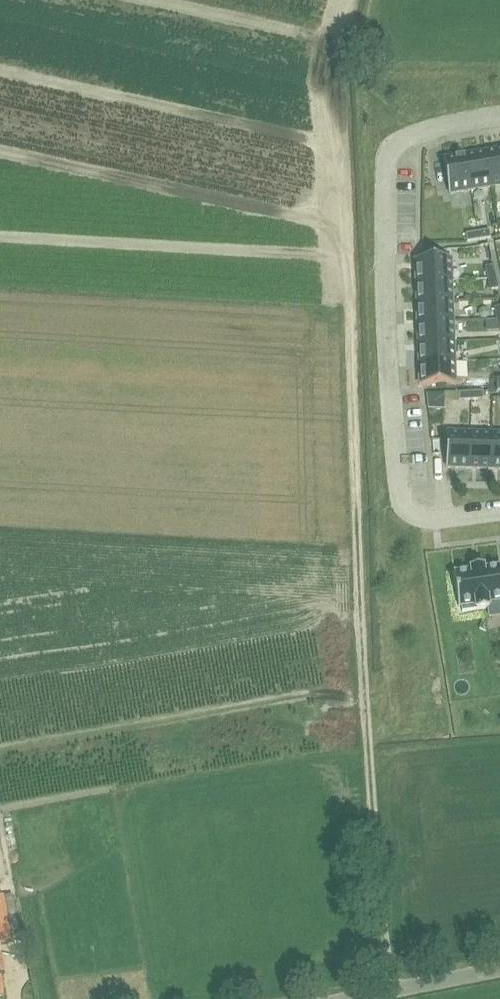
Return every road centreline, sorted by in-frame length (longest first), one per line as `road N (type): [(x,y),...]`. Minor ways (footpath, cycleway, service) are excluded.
road 1 (track): [(391,989),(336,46),(348,0)]
road 2 (residential): [(499,116),(411,132),(384,157),(392,407),(403,499),(407,512),(424,519),(499,509)]
road 3 (unclassified): [(338,998),(499,968)]

